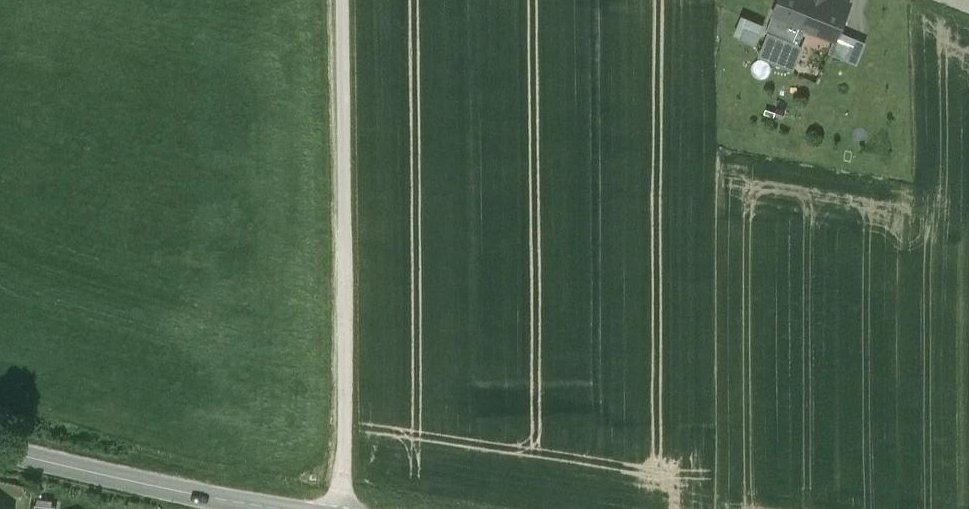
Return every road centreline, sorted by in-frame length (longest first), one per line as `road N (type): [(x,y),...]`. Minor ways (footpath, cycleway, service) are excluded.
road 1 (track): [(343,0),(342,508)]
road 2 (tertiary): [(0,448),(284,508)]

